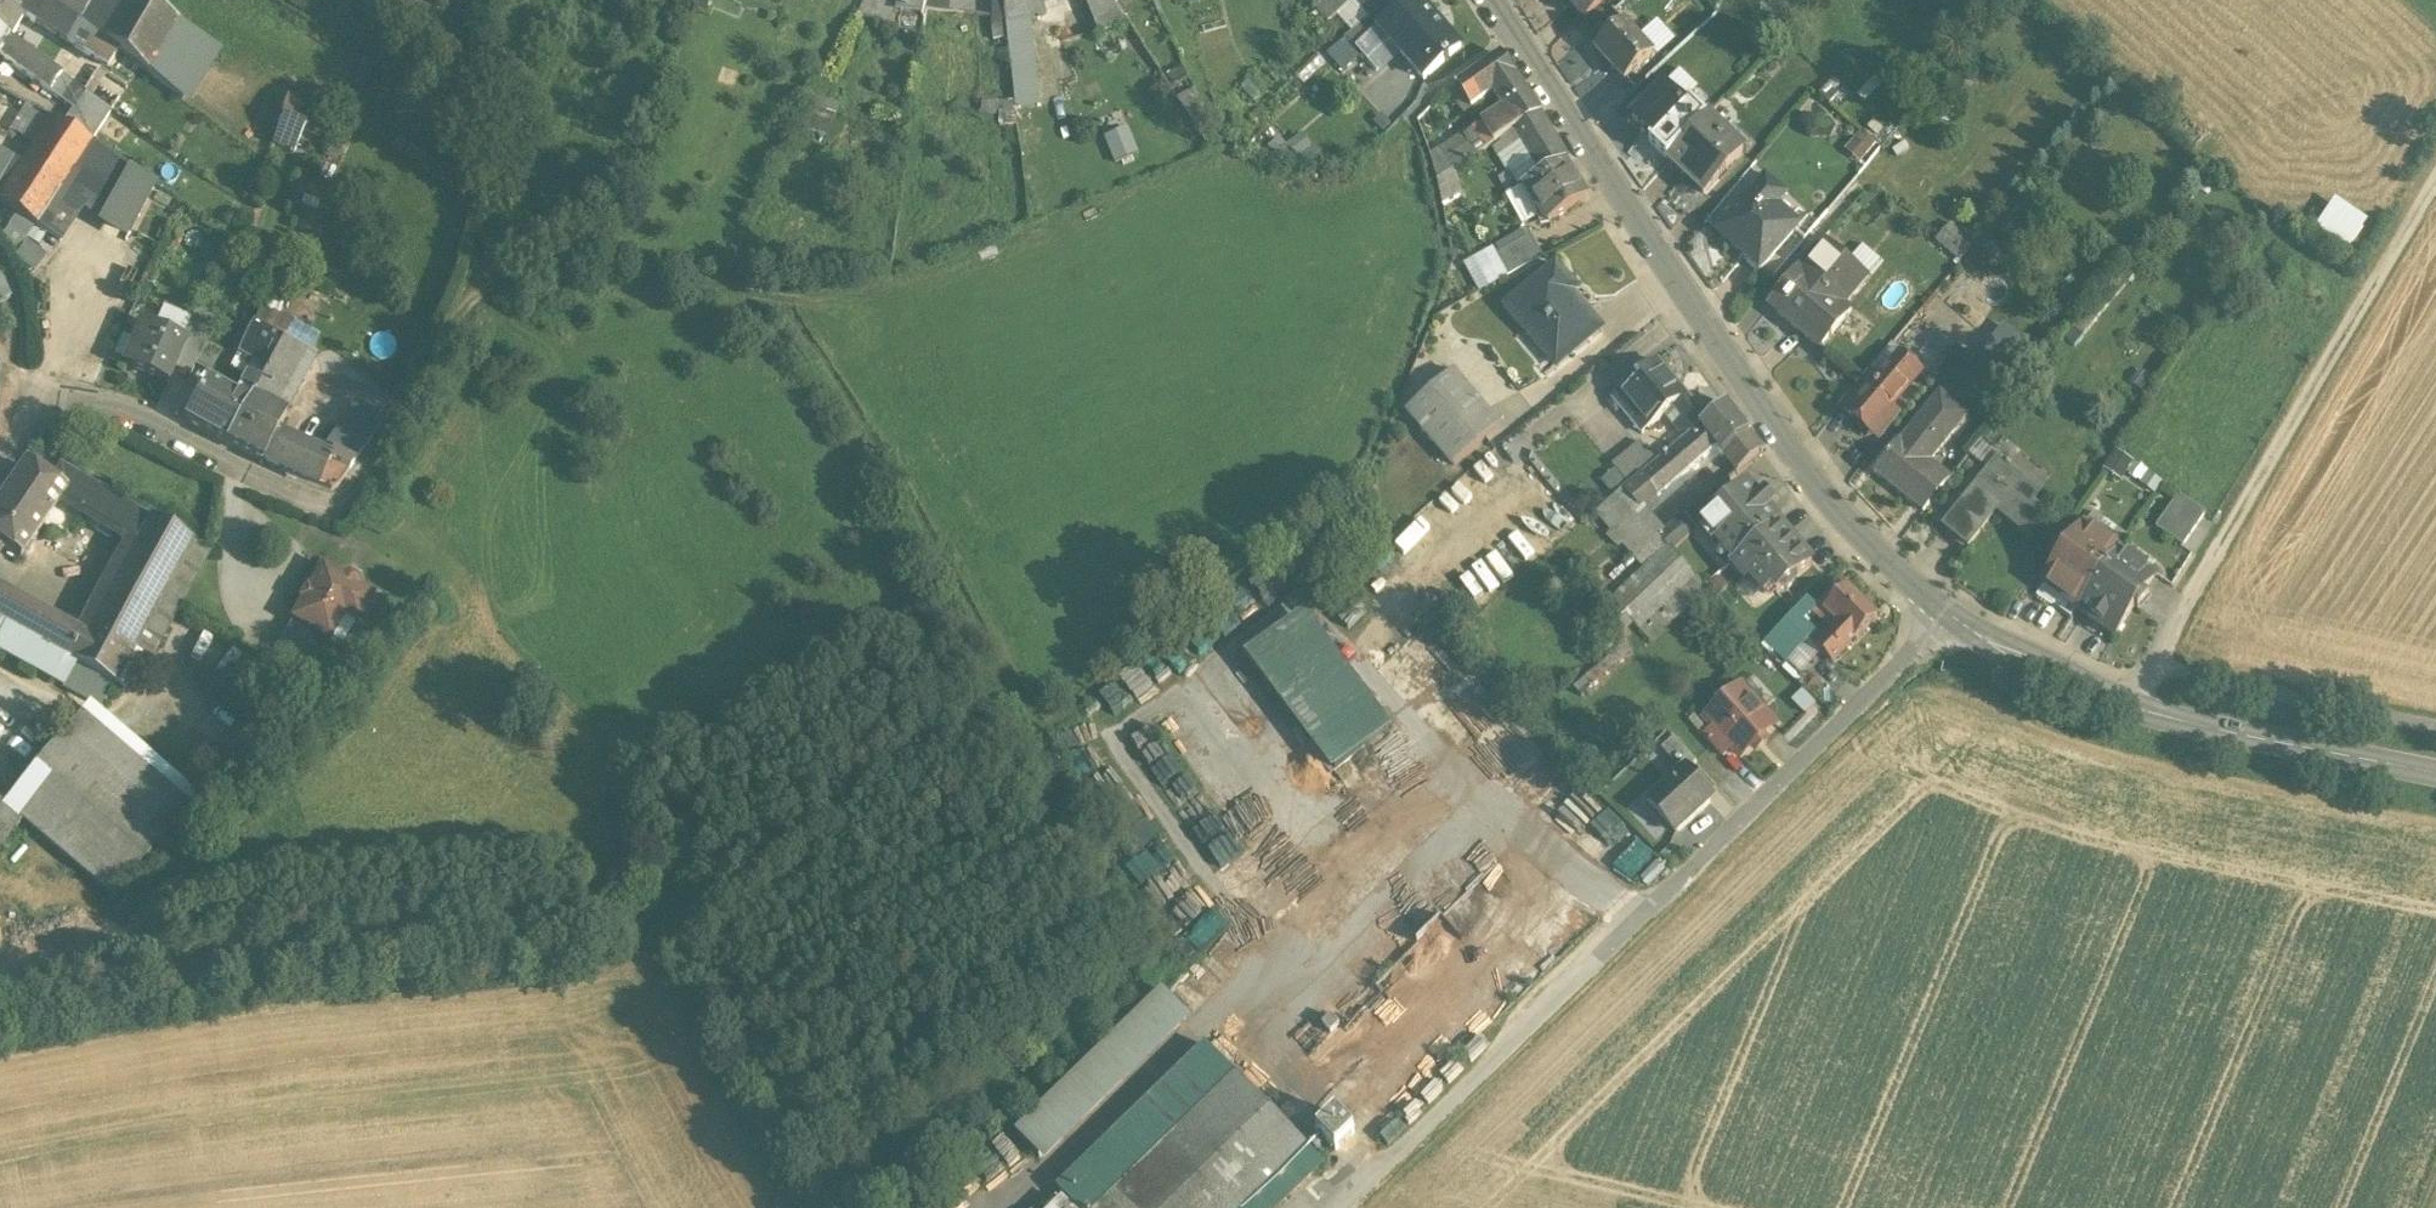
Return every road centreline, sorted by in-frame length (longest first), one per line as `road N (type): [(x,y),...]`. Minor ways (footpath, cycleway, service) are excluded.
road 1 (residential): [(1952,615),(1393,1155),(1328,1207)]
road 2 (tertiary): [(1496,0),(1768,417),(1858,534),(1952,615)]
road 3 (track): [(2435,181),(2232,526)]
road 4 (residential): [(0,464),(39,395),(85,399),(337,506)]
road 5 (tertiary): [(2122,704),(2435,773)]
road 6 (track): [(2435,727),(2153,665)]
road 7 (tertiary): [(1960,621),(1992,653),(2042,683),(2122,704)]
road 8 (tertiary): [(2122,704),(2097,680),(1960,621)]

